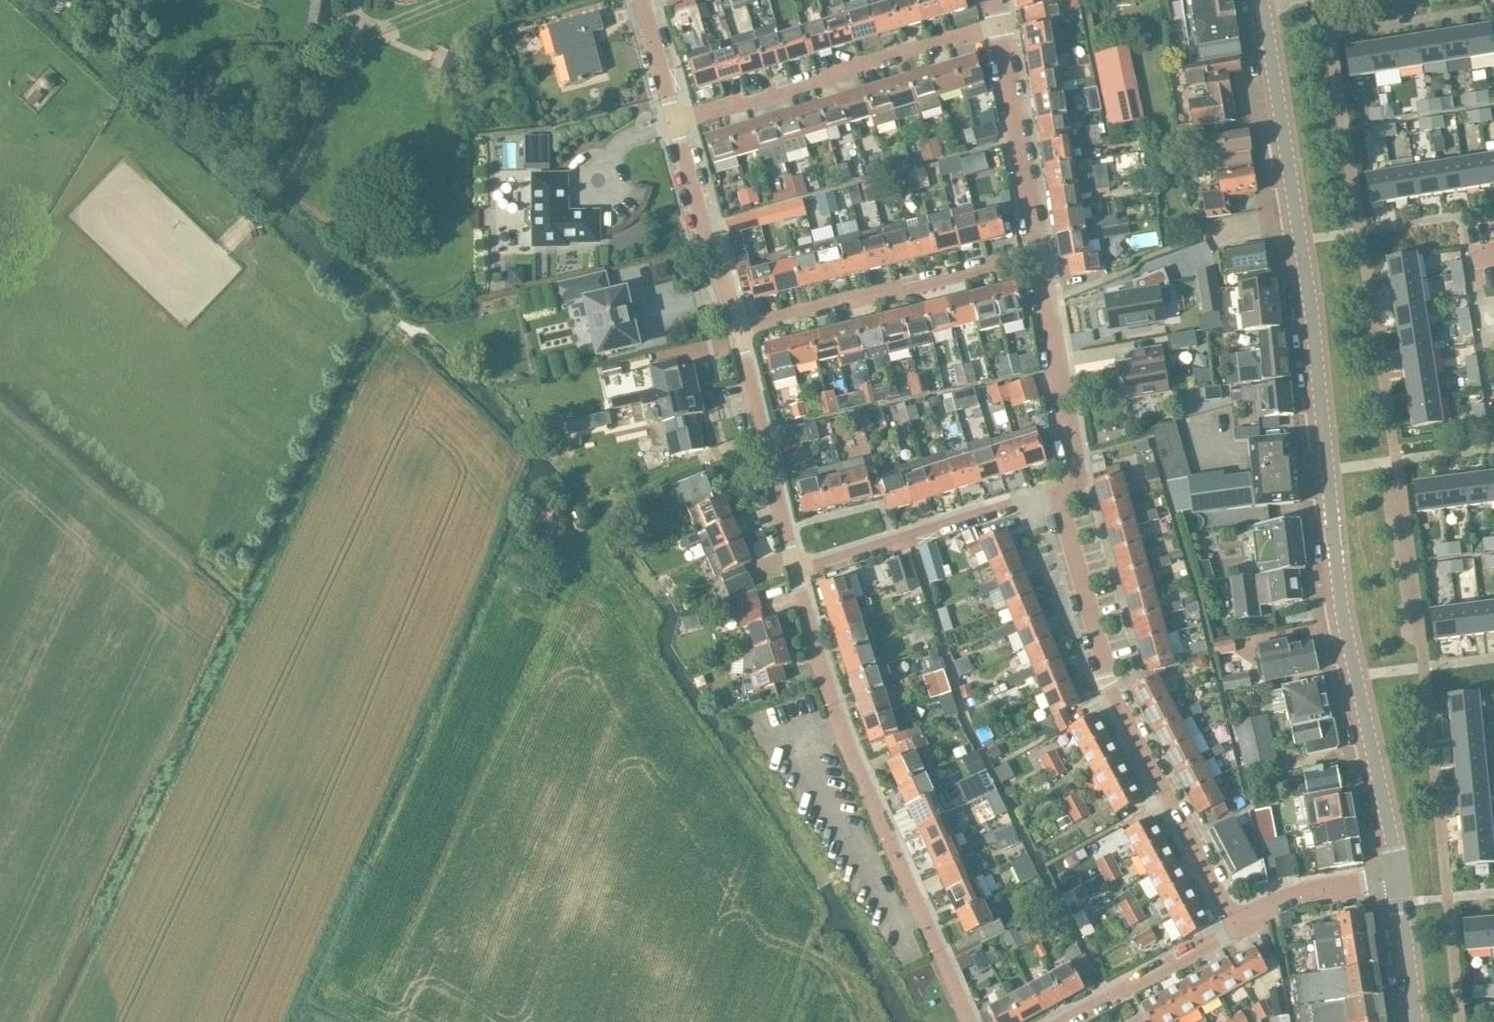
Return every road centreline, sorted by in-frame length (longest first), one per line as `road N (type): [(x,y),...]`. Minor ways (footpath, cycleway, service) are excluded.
road 1 (tertiary): [(1396,875),(1339,592),(1317,355),(1262,0)]
road 2 (residential): [(969,1021),(840,730),(792,569)]
road 3 (residential): [(1236,925),(1108,684),(1057,499)]
road 4 (residential): [(675,123),(998,25)]
road 5 (residential): [(732,333),(1038,253)]
road 6 (residential): [(792,569),(1013,503),(1057,499)]
road 7 (residential): [(1057,499),(1074,480),(1072,456),(1038,253)]
road 8 (residential): [(792,569),(732,333)]
road 9 (residential): [(1038,253),(998,25)]
road 10 (residential): [(732,333),(675,123)]
road 11 (residential): [(1062,1021),(1236,925)]
road 12 (track): [(873,1021),(842,976),(795,952),(770,1021)]
road 13 (residential): [(1236,925),(1321,886),(1396,875)]
road 14 (tertiary): [(1415,1021),(1396,875)]
road 15 (residential): [(675,123),(641,0)]

